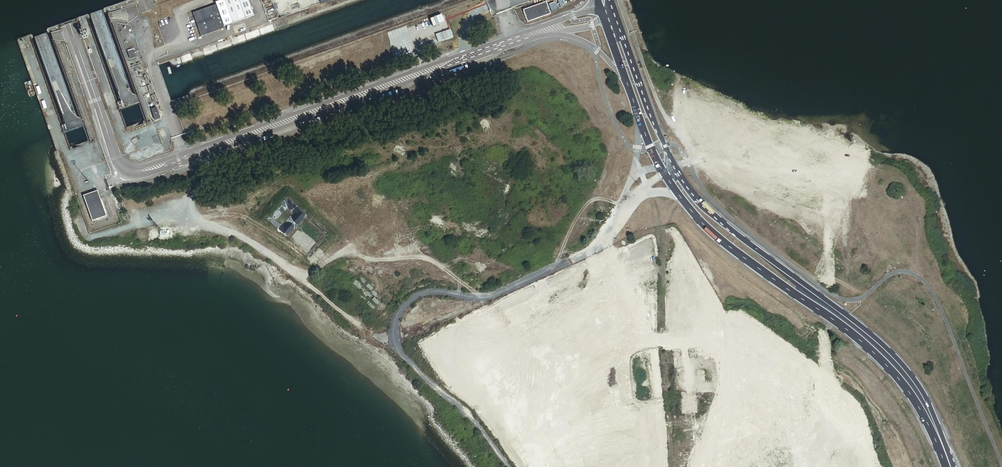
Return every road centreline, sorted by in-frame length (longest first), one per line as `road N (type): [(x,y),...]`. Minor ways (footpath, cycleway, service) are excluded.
road 1 (tertiary): [(72,37),(116,160),(131,172),(544,30)]
road 2 (tertiary): [(950,466),(911,383),(800,289)]
road 3 (track): [(191,202),(199,220),(286,269),(362,328)]
road 4 (tertiary): [(664,171),(710,230),(800,289)]
road 5 (track): [(78,226),(101,237),(180,212),(207,166),(208,148)]
road 6 (tertiary): [(800,289),(702,203),(674,165)]
road 7 (tertiary): [(674,165),(614,10)]

